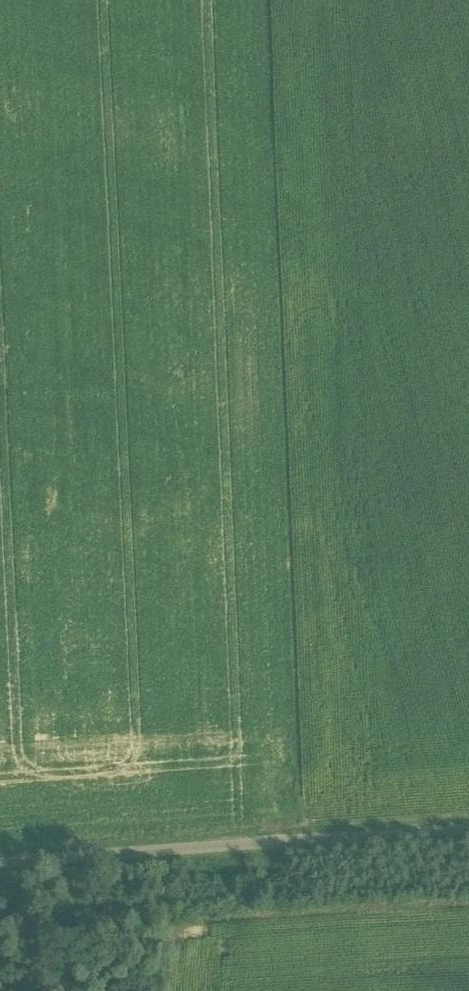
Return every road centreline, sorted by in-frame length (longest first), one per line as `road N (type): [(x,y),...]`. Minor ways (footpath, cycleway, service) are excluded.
road 1 (unclassified): [(468,839),(0,875)]

